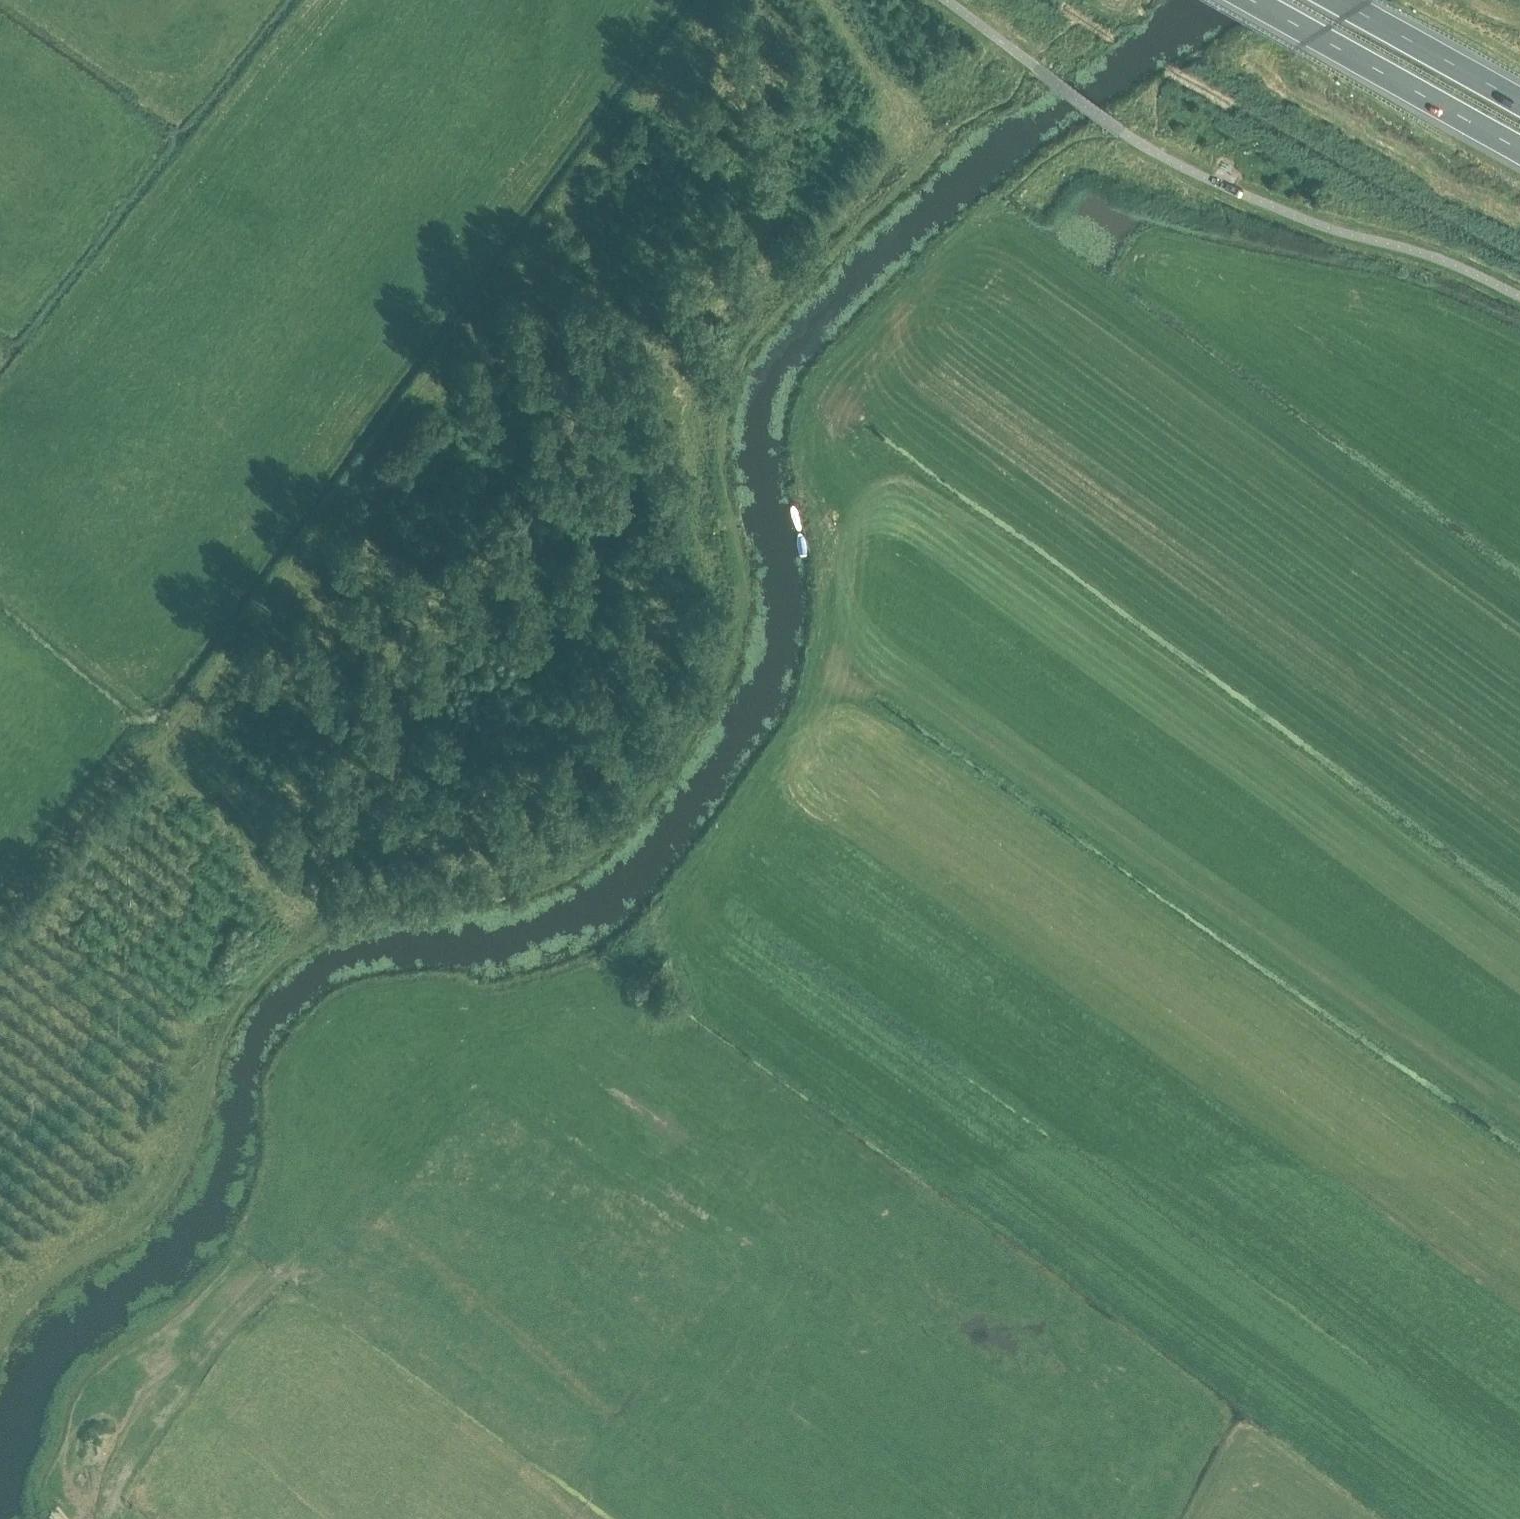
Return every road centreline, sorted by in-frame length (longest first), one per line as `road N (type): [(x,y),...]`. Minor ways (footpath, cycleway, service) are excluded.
road 1 (trunk): [(1253,0),(1519,149)]
road 2 (trunk): [(1519,102),(1338,0)]

